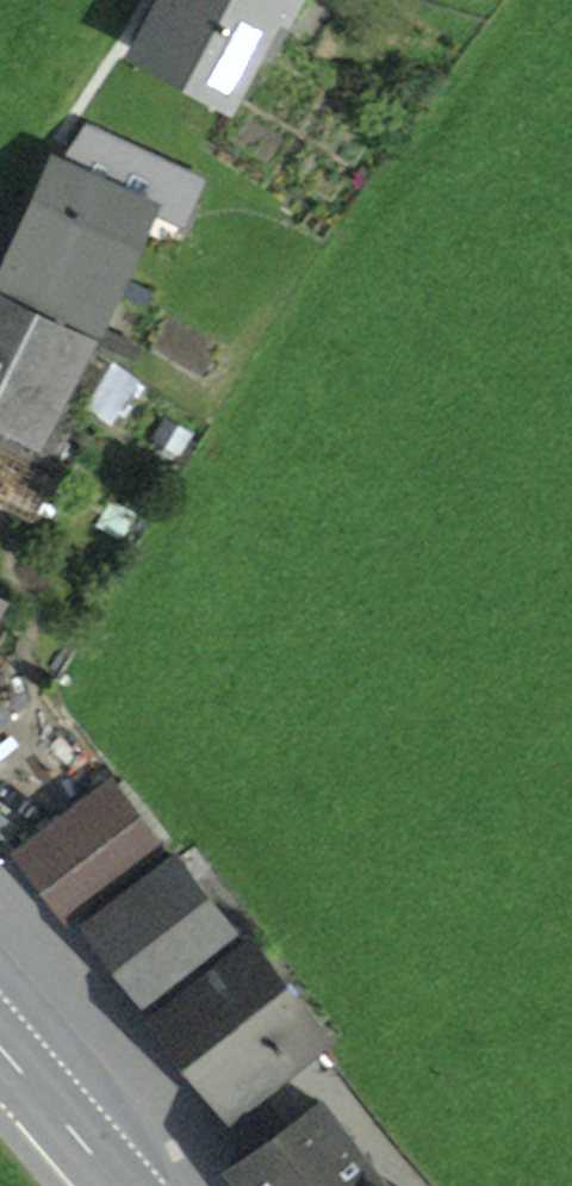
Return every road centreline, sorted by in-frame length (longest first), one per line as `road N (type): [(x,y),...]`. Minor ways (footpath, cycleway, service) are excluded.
road 1 (secondary): [(0,1048),(122,1185)]

